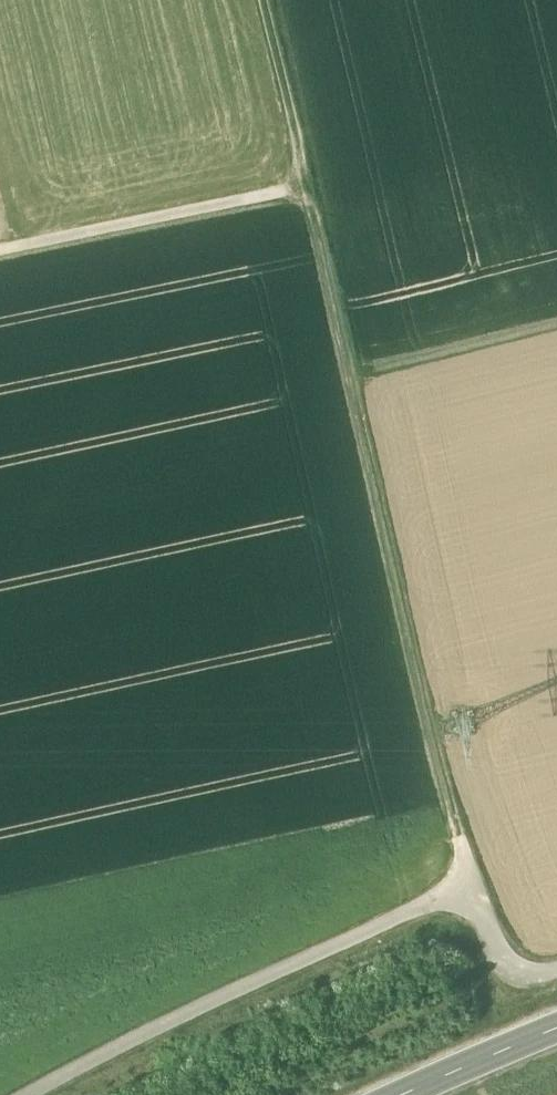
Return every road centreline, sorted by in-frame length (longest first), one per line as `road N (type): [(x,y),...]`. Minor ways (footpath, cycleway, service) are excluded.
road 1 (track): [(473,887),(300,187)]
road 2 (track): [(0,250),(300,187)]
road 3 (track): [(348,379),(556,325)]
road 4 (track): [(300,187),(256,0)]
road 5 (secondary): [(556,1029),(405,1094)]

